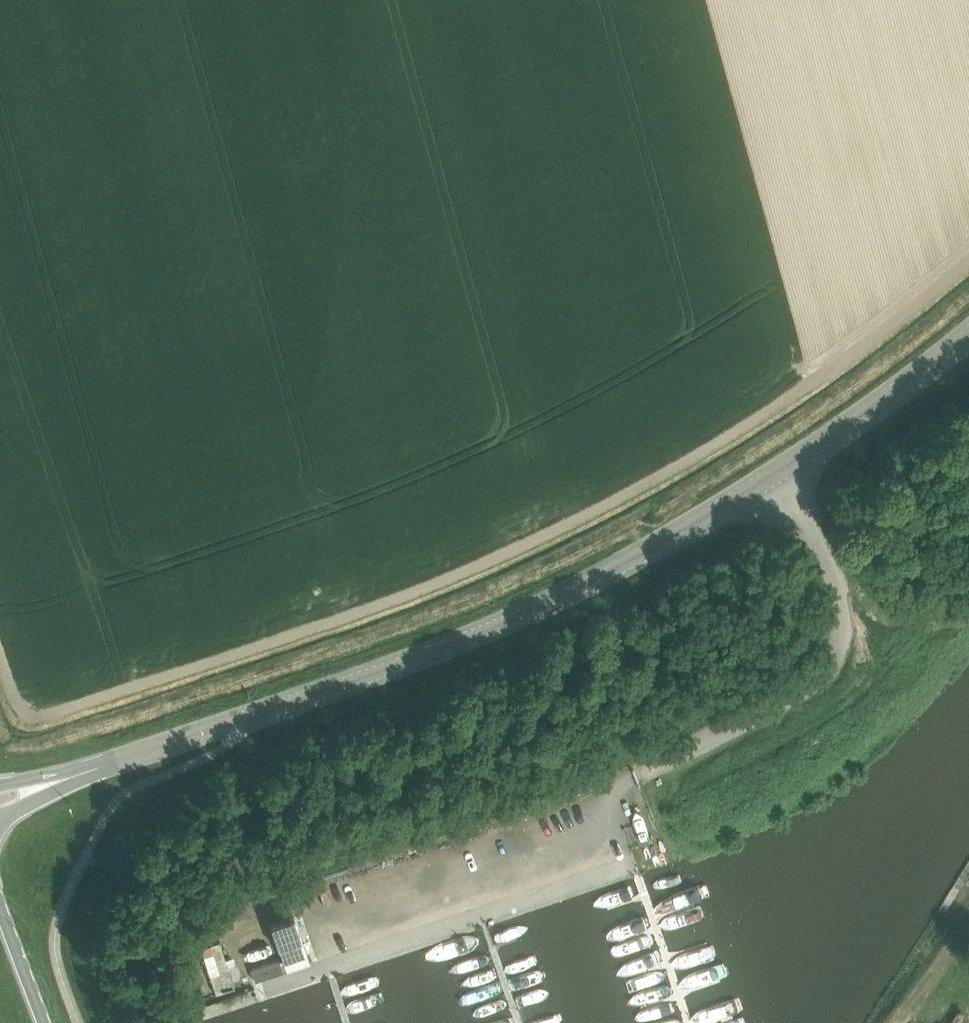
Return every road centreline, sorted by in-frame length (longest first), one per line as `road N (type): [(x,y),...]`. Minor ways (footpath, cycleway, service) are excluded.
road 1 (tertiary): [(57,784),(265,716),(496,628),(598,580),(762,486),(968,333)]

